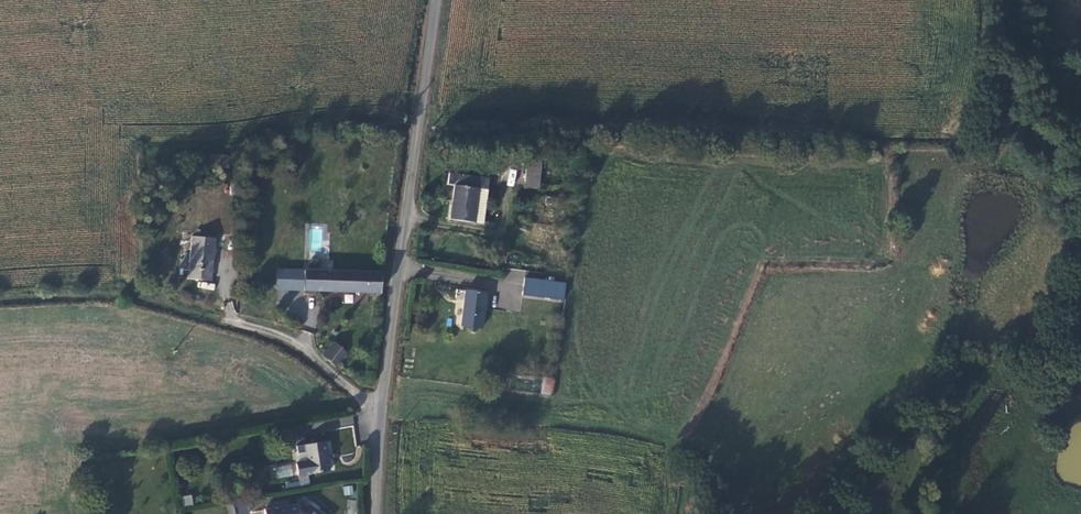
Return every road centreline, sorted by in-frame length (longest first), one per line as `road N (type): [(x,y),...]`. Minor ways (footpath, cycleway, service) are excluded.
road 1 (unclassified): [(435,0),(379,406),(376,513)]

